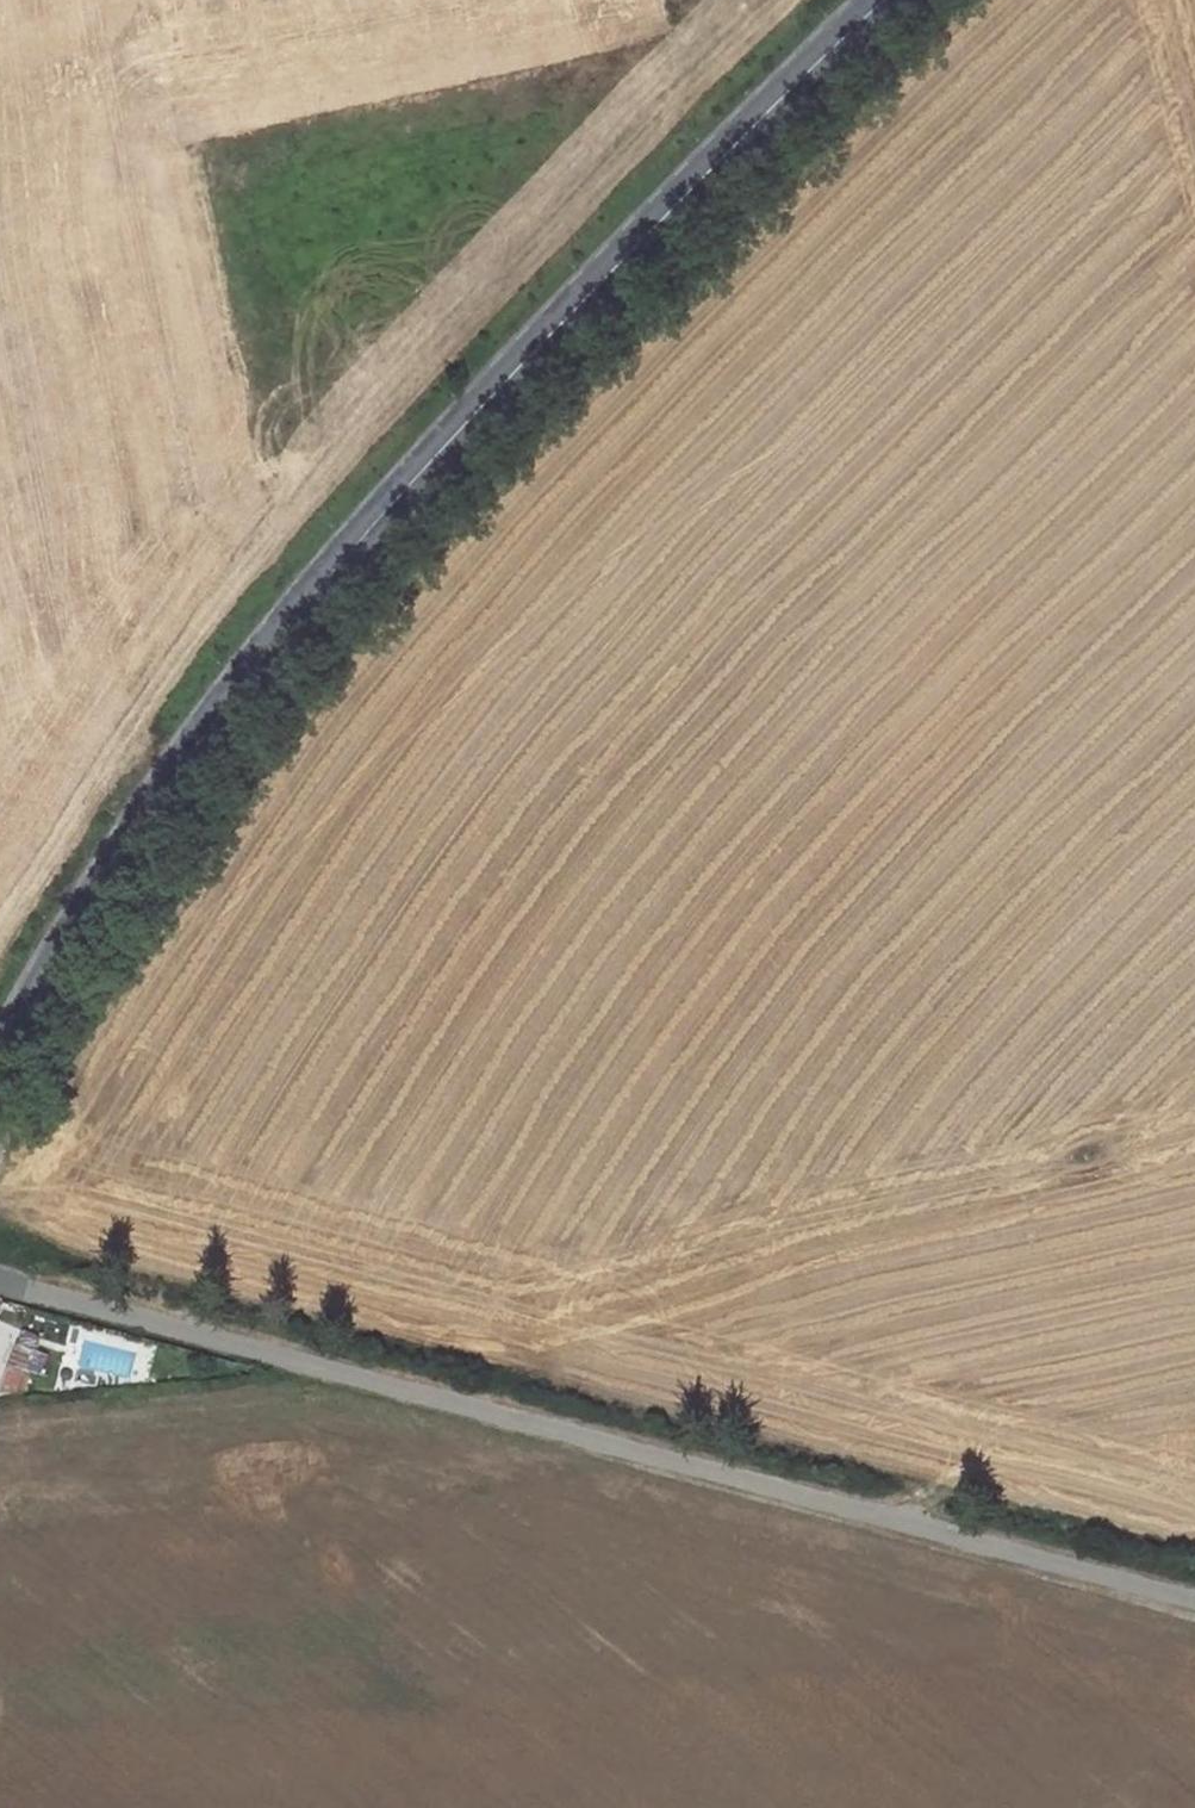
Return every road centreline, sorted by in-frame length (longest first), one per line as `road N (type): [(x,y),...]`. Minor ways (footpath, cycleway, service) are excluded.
road 1 (secondary): [(0,1062),(143,824),(257,661),(419,473),(878,0)]
road 2 (unclassified): [(0,1275),(1194,1597)]

